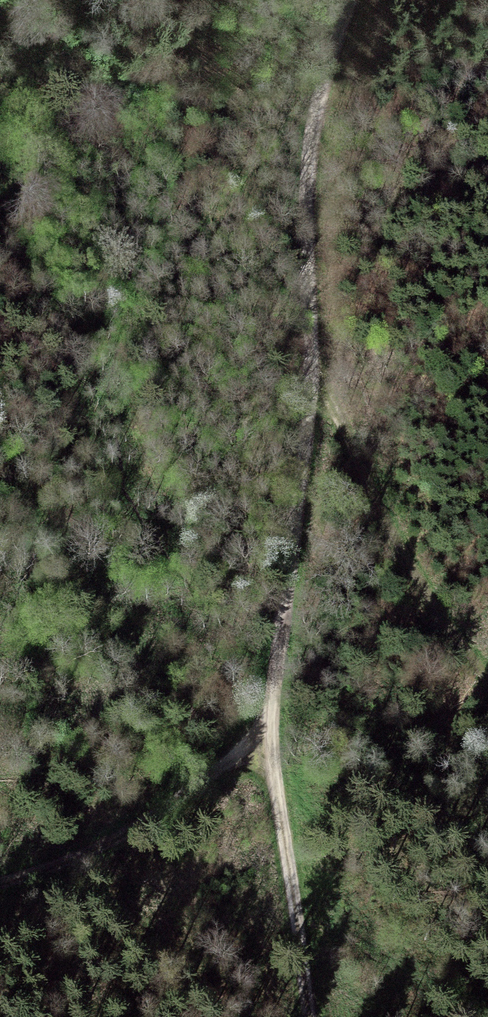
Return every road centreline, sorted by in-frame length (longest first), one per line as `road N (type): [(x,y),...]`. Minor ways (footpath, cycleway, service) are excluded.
road 1 (track): [(355,0),(340,40),(316,189),(316,374),(272,734),(306,1016)]
road 2 (track): [(316,374),(387,529),(487,680)]
road 3 (track): [(0,887),(110,844),(272,734)]

